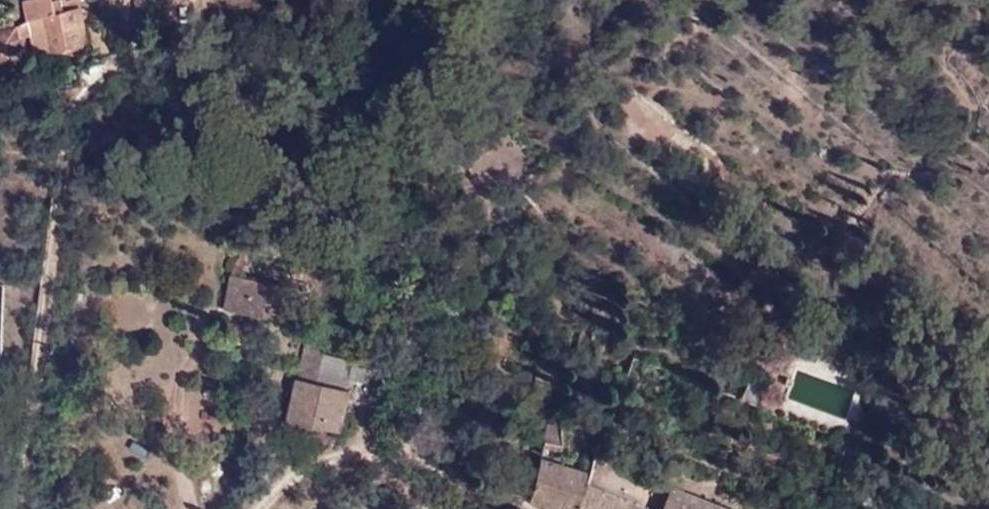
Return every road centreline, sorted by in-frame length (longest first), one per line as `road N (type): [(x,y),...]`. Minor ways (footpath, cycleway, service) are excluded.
road 1 (track): [(69,128),(41,508)]

